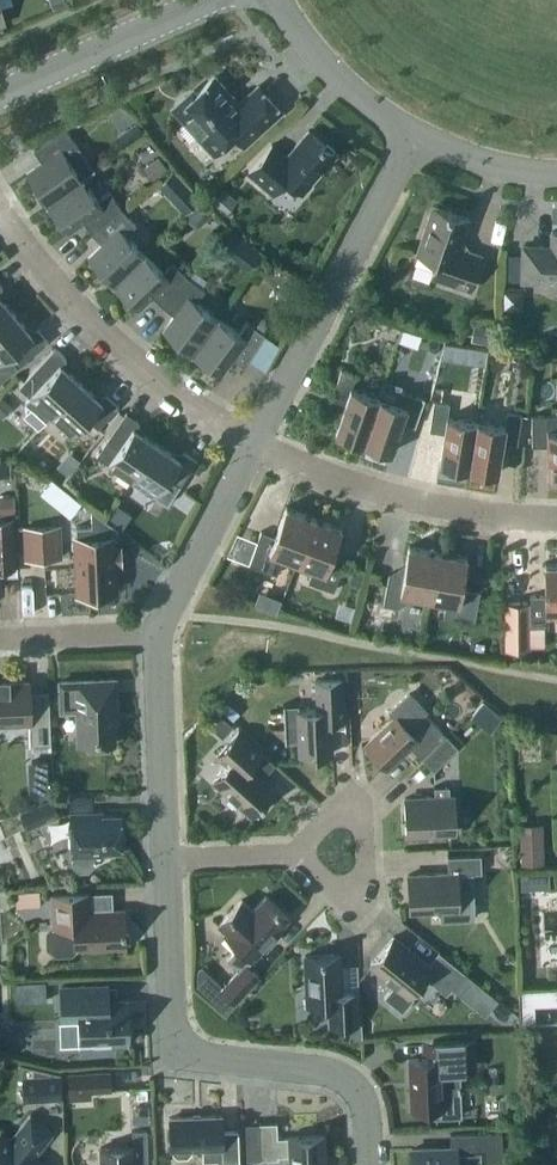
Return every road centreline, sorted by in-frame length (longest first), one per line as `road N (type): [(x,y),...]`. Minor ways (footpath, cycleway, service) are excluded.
road 1 (residential): [(373,1164),(371,1108),(353,1085),(196,1064),(175,1043),(167,855)]
road 2 (residential): [(256,449),(101,325),(0,208)]
road 3 (residential): [(256,449),(415,135)]
road 4 (residential): [(556,520),(476,515),(256,449)]
road 5 (tertiary): [(0,94),(215,0)]
road 6 (residential): [(167,855),(164,635)]
road 7 (residential): [(164,635),(256,449)]
road 8 (tertiary): [(276,0),(336,80),(415,135)]
road 9 (residential): [(297,853),(343,903),(366,891),(364,823),(342,809)]
road 10 (residential): [(0,640),(164,635)]
road 11 (tertiary): [(415,135),(478,160),(556,172)]
road 12 (residential): [(167,855),(297,853)]

